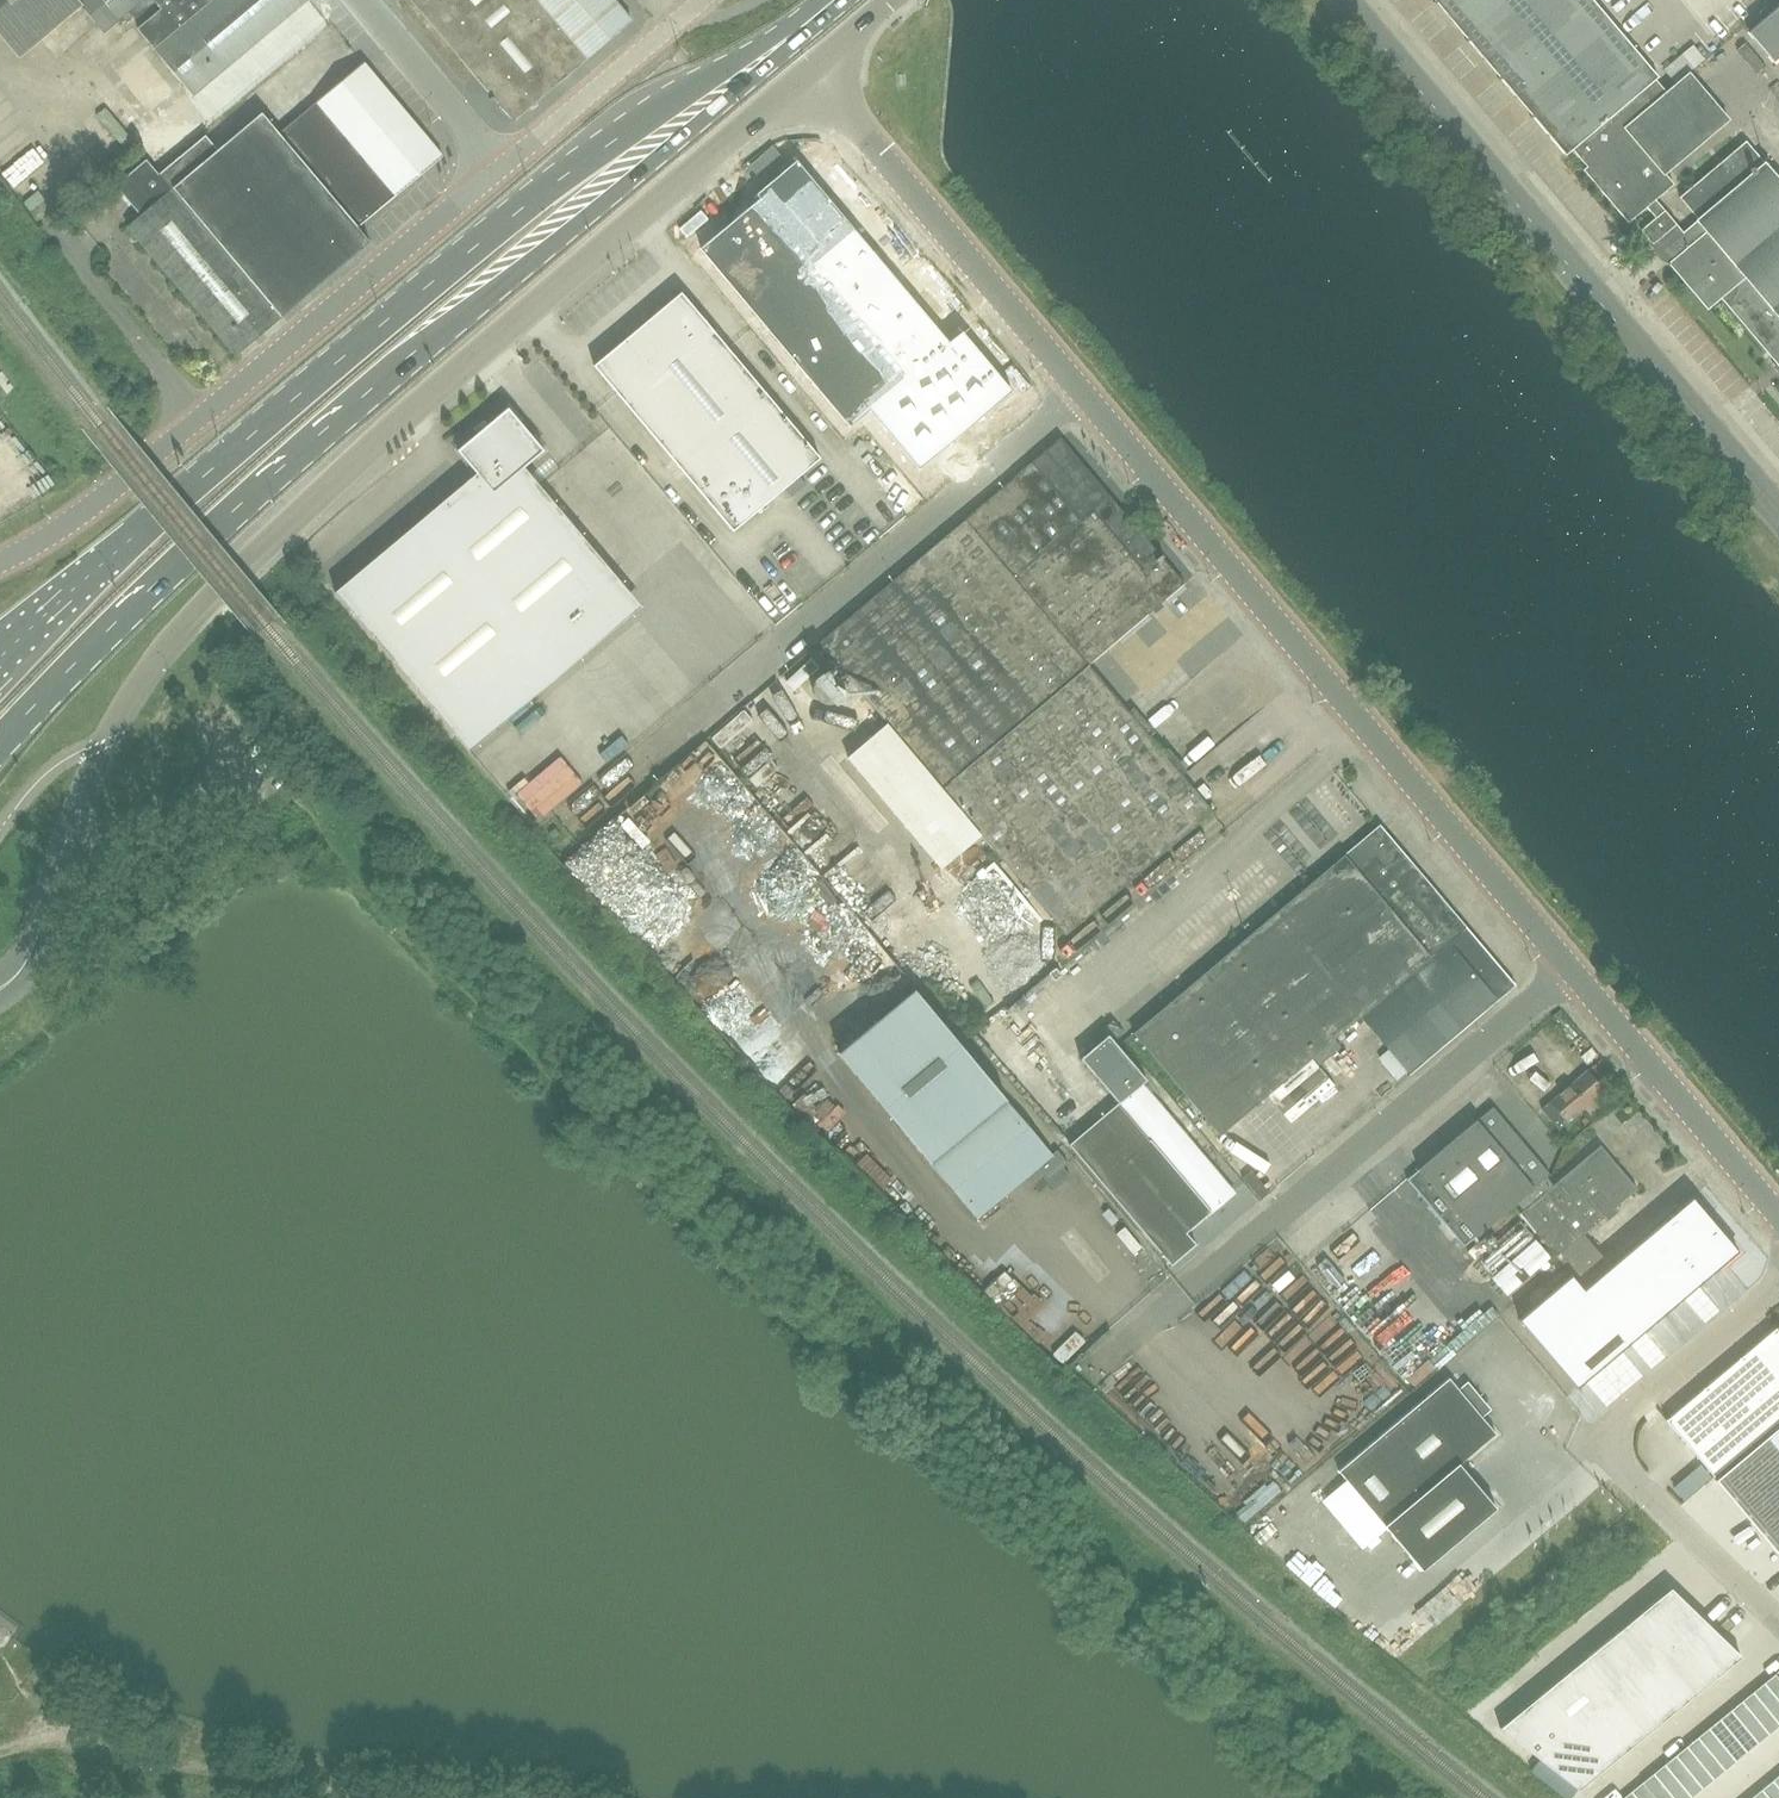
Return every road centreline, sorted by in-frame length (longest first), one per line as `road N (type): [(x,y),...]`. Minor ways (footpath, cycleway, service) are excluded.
road 1 (unclassified): [(809,75),(308,501),(161,652),(103,743),(34,947),(0,989)]
road 2 (primary): [(0,741),(234,510),(700,124),(798,31)]
road 3 (primary): [(798,31),(675,94),(591,152),(396,312),(0,663)]
road 4 (unclassified): [(1572,971),(1081,391)]
road 5 (unclassified): [(1778,513),(1343,0)]
road 6 (unclassified): [(571,821),(1081,391)]
road 7 (unclassified): [(1095,1366),(1572,971)]
road 8 (unclassified): [(1778,1288),(1629,1410),(1618,1425),(1615,1457),(1778,1619)]
road 9 (unclassified): [(1081,391),(809,75)]
road 10 (unclassified): [(196,421),(500,169)]
road 11 (track): [(0,1752),(80,1739),(363,1797)]
road 12 (unclassified): [(1778,1218),(1572,971)]
road 13 (unclassified): [(500,169),(703,0)]
road 14 (unclassified): [(0,564),(58,530),(196,421)]
road 15 (unclassified): [(500,169),(359,0)]
road 16 (unclassified): [(196,421),(76,251)]

